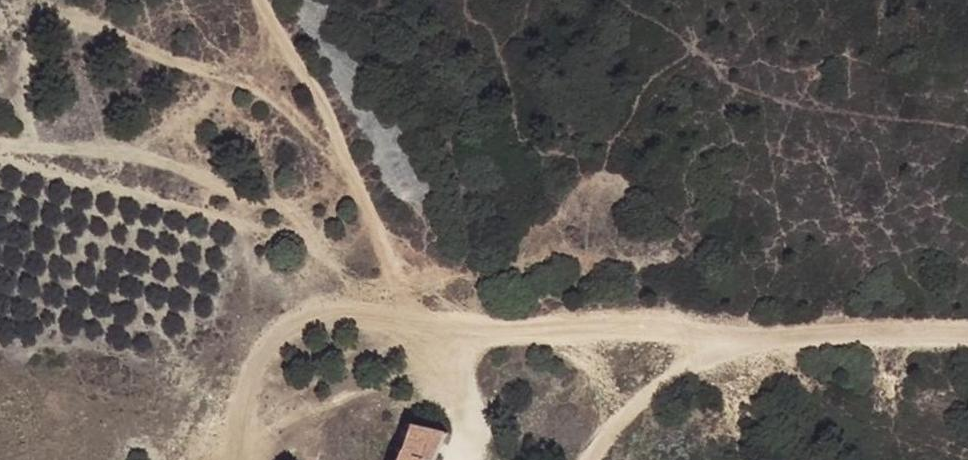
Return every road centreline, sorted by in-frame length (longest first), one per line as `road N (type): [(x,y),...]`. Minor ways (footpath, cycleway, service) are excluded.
road 1 (track): [(261,0),(322,102),(378,240),(427,332),(515,334)]
road 2 (track): [(967,340),(724,346),(610,419),(588,459)]
road 3 (track): [(452,459),(465,337),(663,327),(724,346)]

